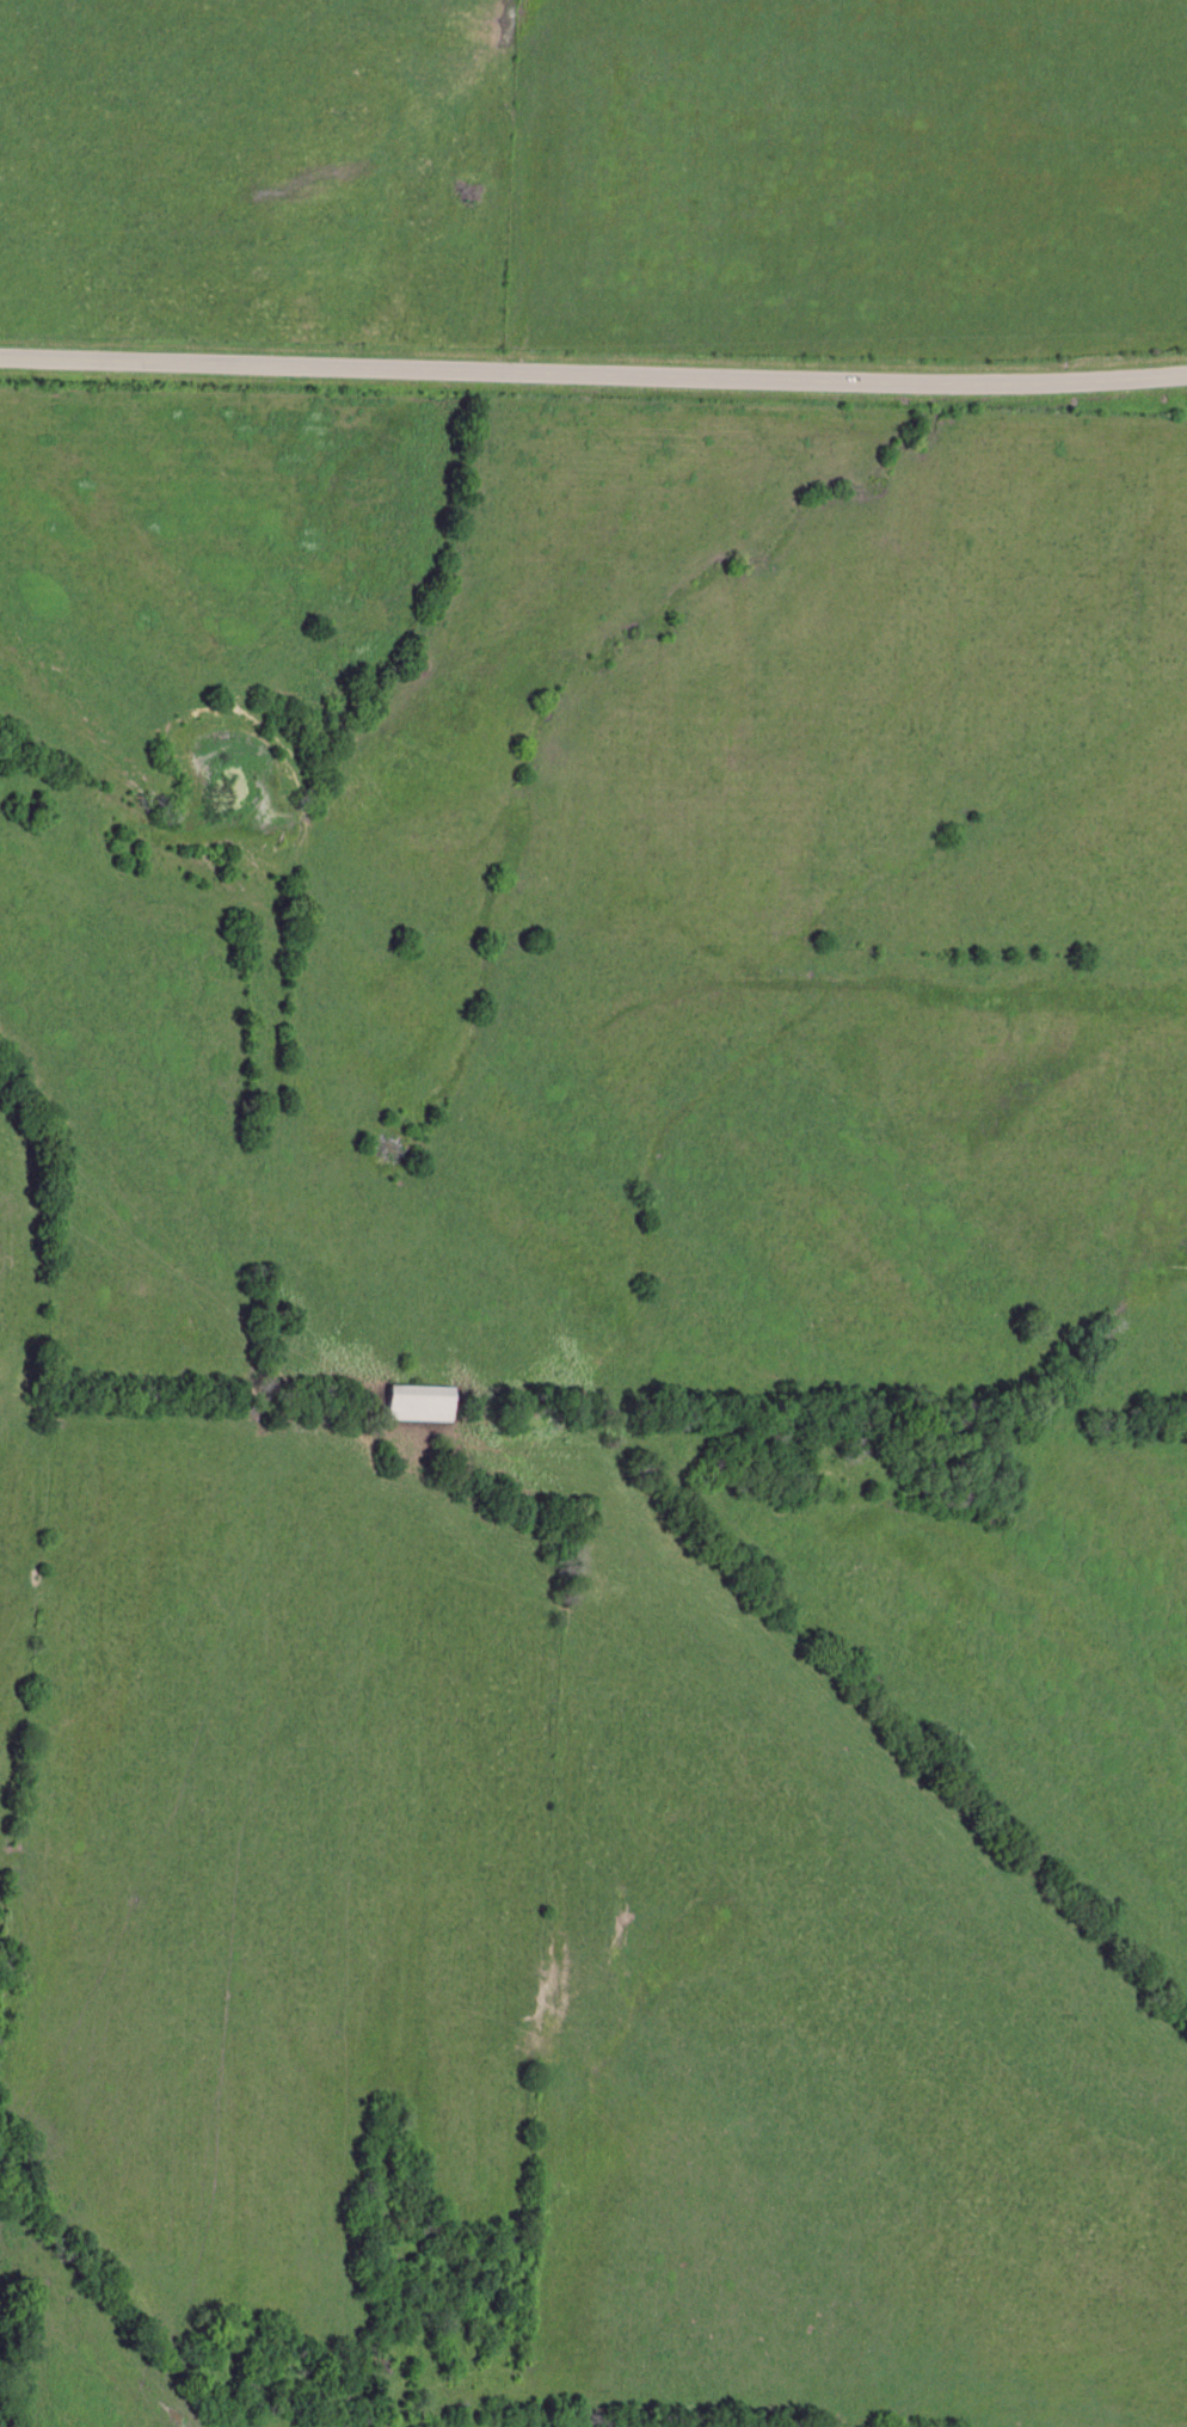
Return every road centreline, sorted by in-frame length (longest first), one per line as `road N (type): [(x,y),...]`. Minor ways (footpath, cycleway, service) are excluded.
road 1 (tertiary): [(1186,375),(1009,385),(0,361)]

